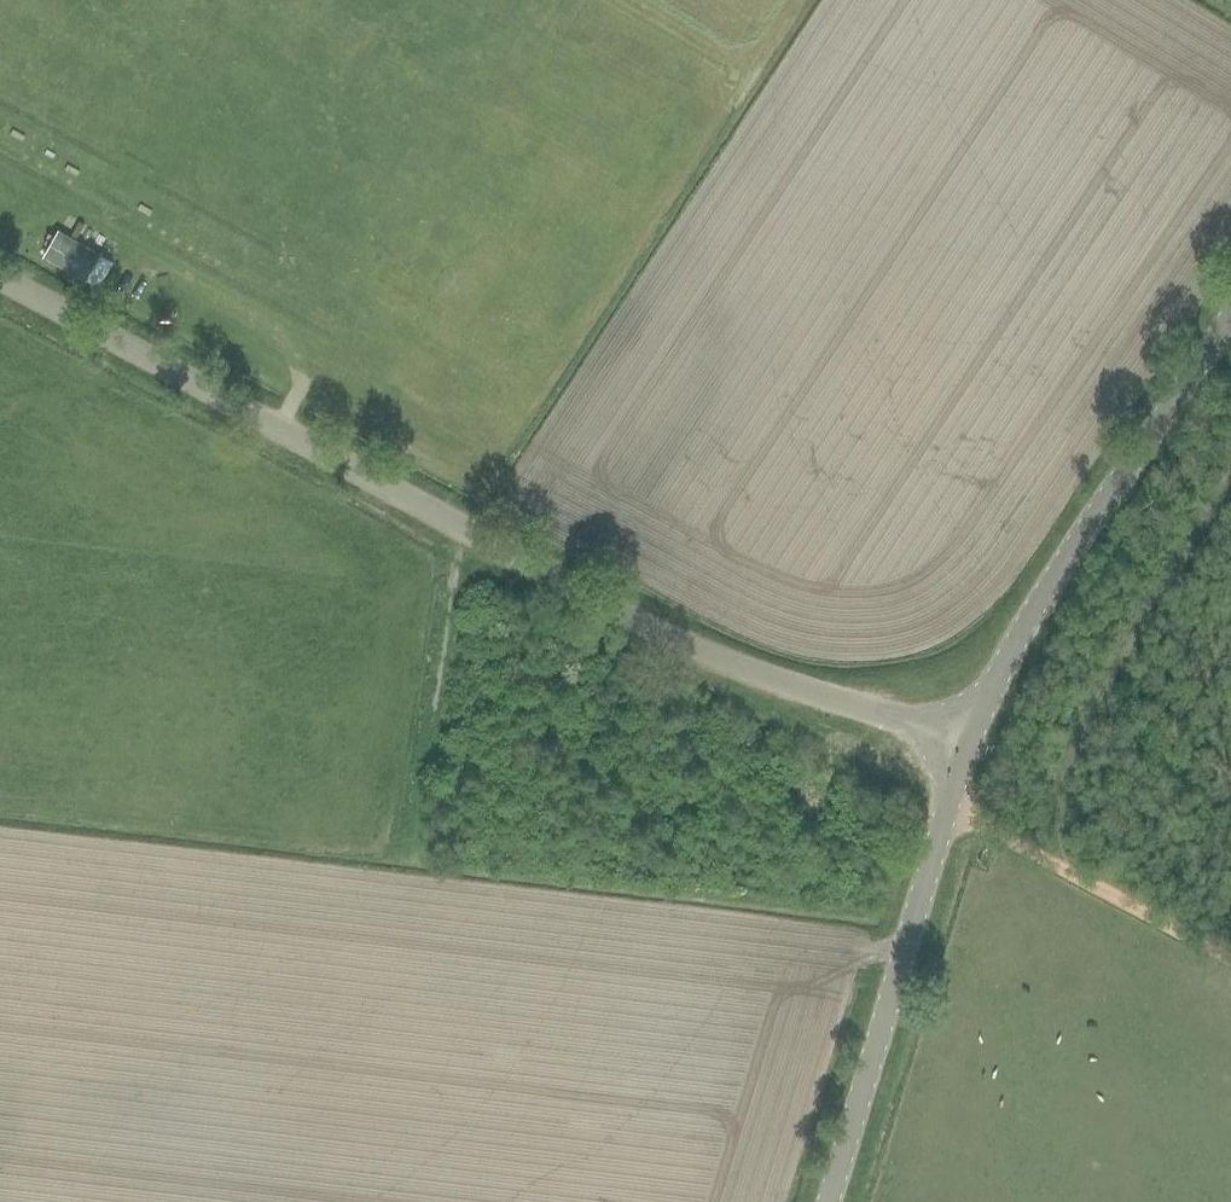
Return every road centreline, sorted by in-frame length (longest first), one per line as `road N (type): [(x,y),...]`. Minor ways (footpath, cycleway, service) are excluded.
road 1 (unclassified): [(971,736),(729,664),(605,607),(0,278)]
road 2 (unclassified): [(971,736),(1047,591),(1230,318)]
road 3 (unclassified): [(833,1201),(971,736)]
road 4 (track): [(460,528),(405,870)]
road 5 (track): [(1230,960),(947,807)]

